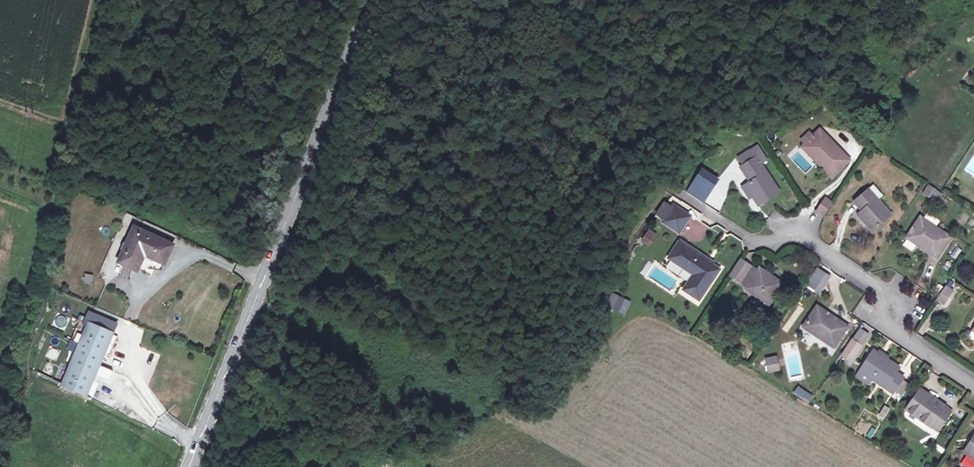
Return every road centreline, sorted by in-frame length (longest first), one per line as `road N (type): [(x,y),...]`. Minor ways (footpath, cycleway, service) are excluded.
road 1 (secondary): [(187,466),(370,0)]
road 2 (residential): [(973,383),(893,328),(884,292),(795,231),(755,244),(707,213)]

